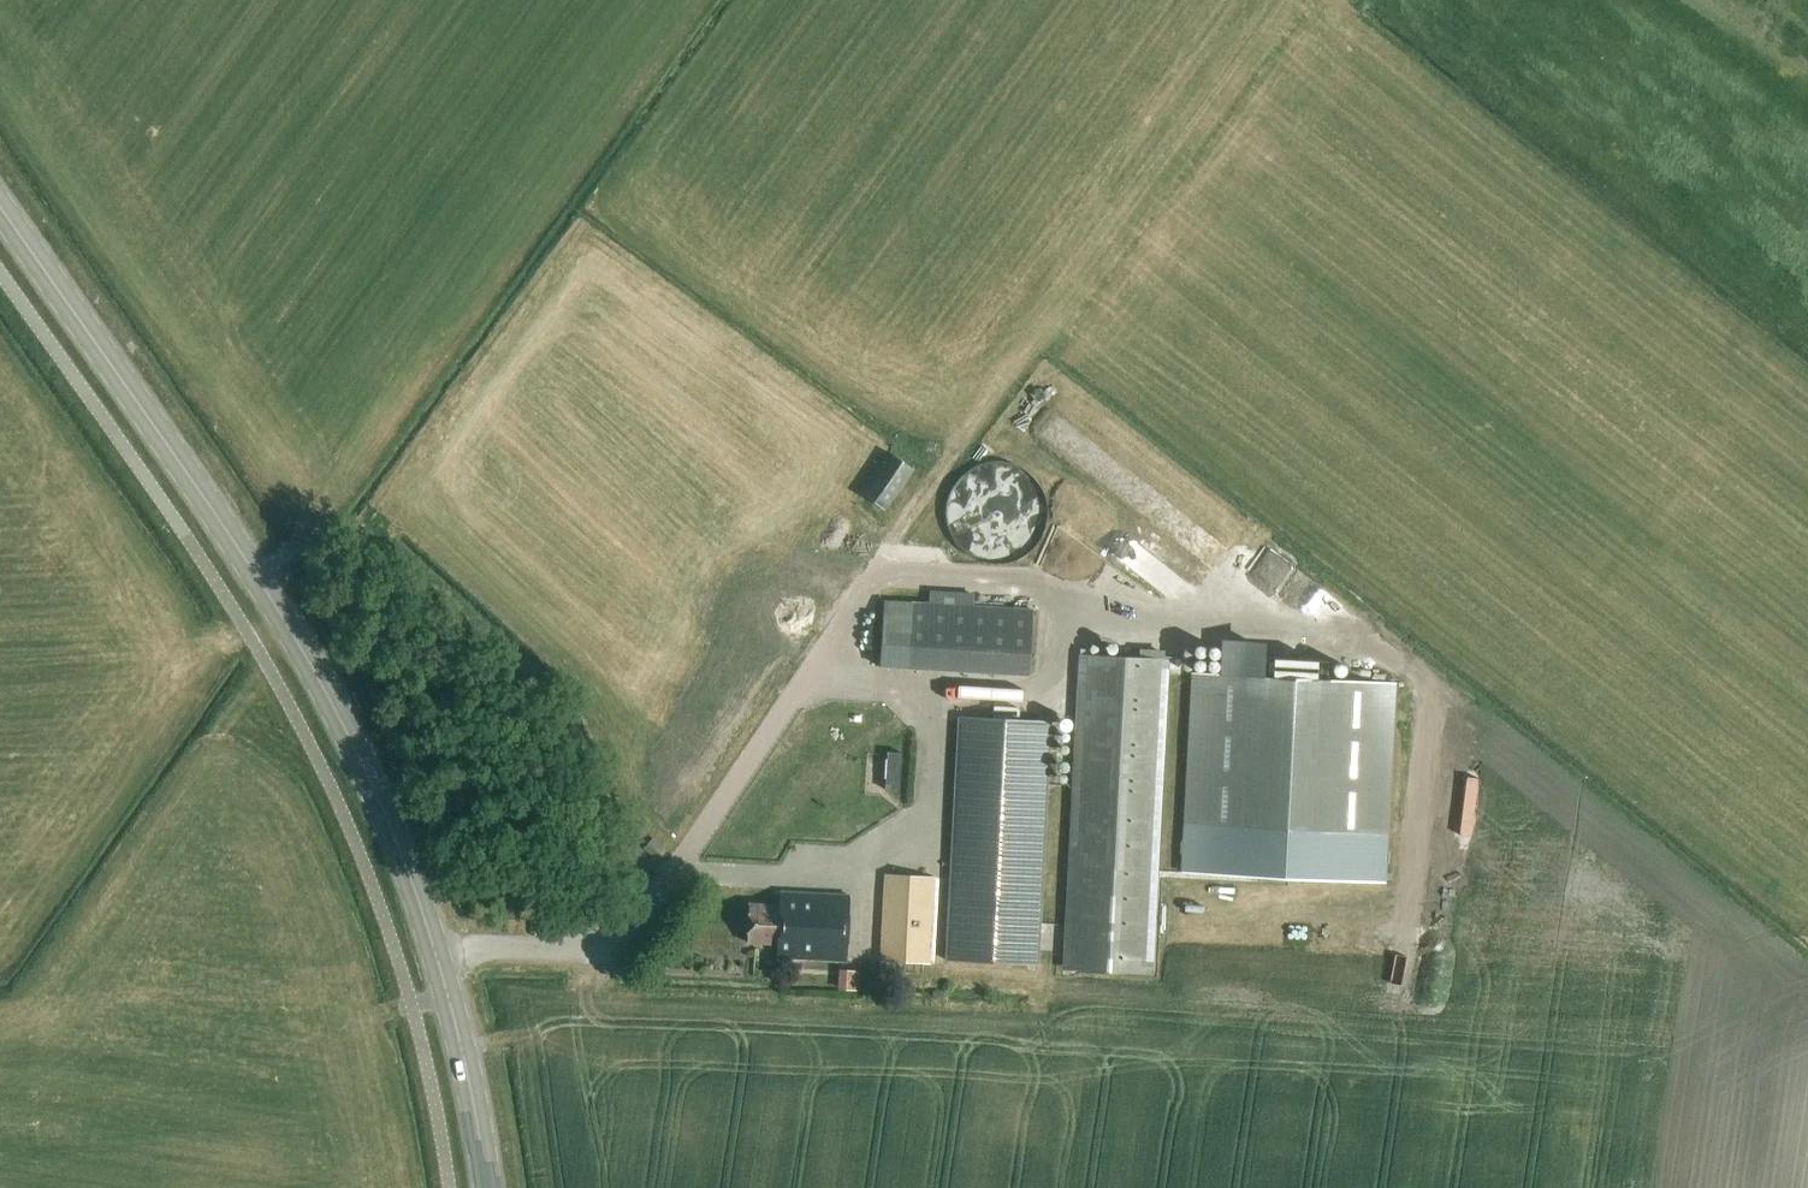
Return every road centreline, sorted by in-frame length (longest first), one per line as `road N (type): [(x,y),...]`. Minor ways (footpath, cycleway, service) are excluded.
road 1 (secondary): [(483,1187),(455,1020),(341,721),(221,518),(0,204)]

